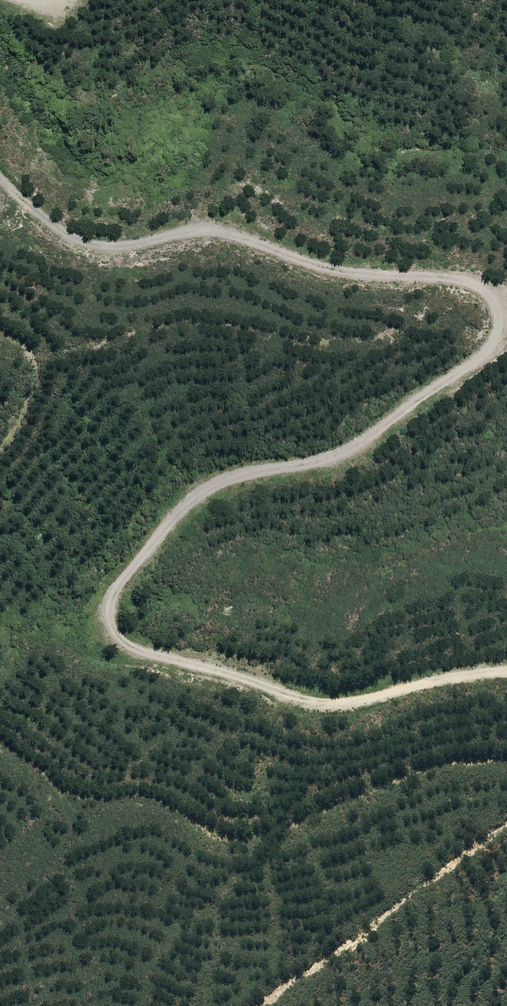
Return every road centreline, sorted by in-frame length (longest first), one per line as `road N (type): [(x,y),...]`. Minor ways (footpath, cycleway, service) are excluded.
road 1 (track): [(506,668),(247,684),(164,647),(132,618),(135,577),(171,538),(377,455),(458,402),(487,360),(494,323),(481,296),(270,230),(172,239),(71,234),(0,167)]
road 2 (track): [(0,740),(71,794),(162,801),(204,829),(238,839),(418,769),(506,759)]
road 3 (track): [(0,330),(31,363),(26,397),(0,451)]

